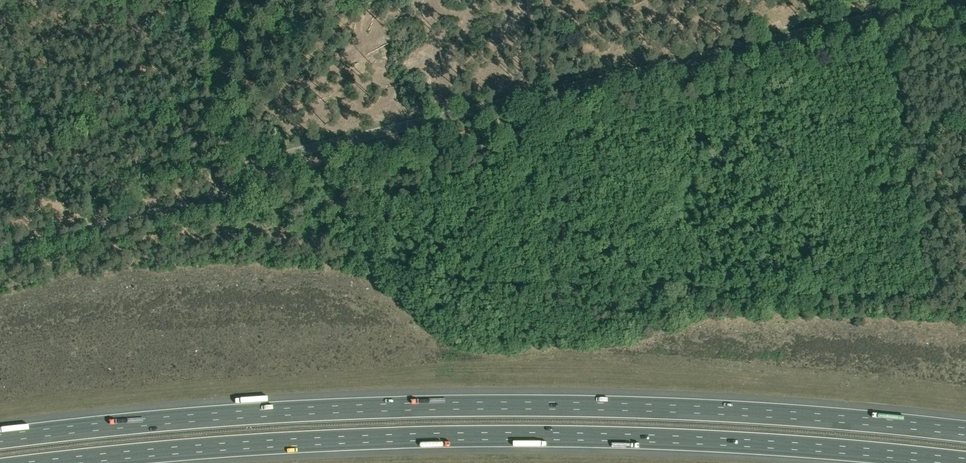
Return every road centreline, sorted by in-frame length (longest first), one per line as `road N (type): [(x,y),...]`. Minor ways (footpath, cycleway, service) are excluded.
road 1 (unclassified): [(0,246),(191,203),(297,152),(956,0)]
road 2 (motorway): [(965,431),(527,405),(273,411),(0,438)]
road 3 (motorway): [(52,462),(320,441),(509,436),(707,441),(965,462)]
road 4 (track): [(235,143),(207,0)]

